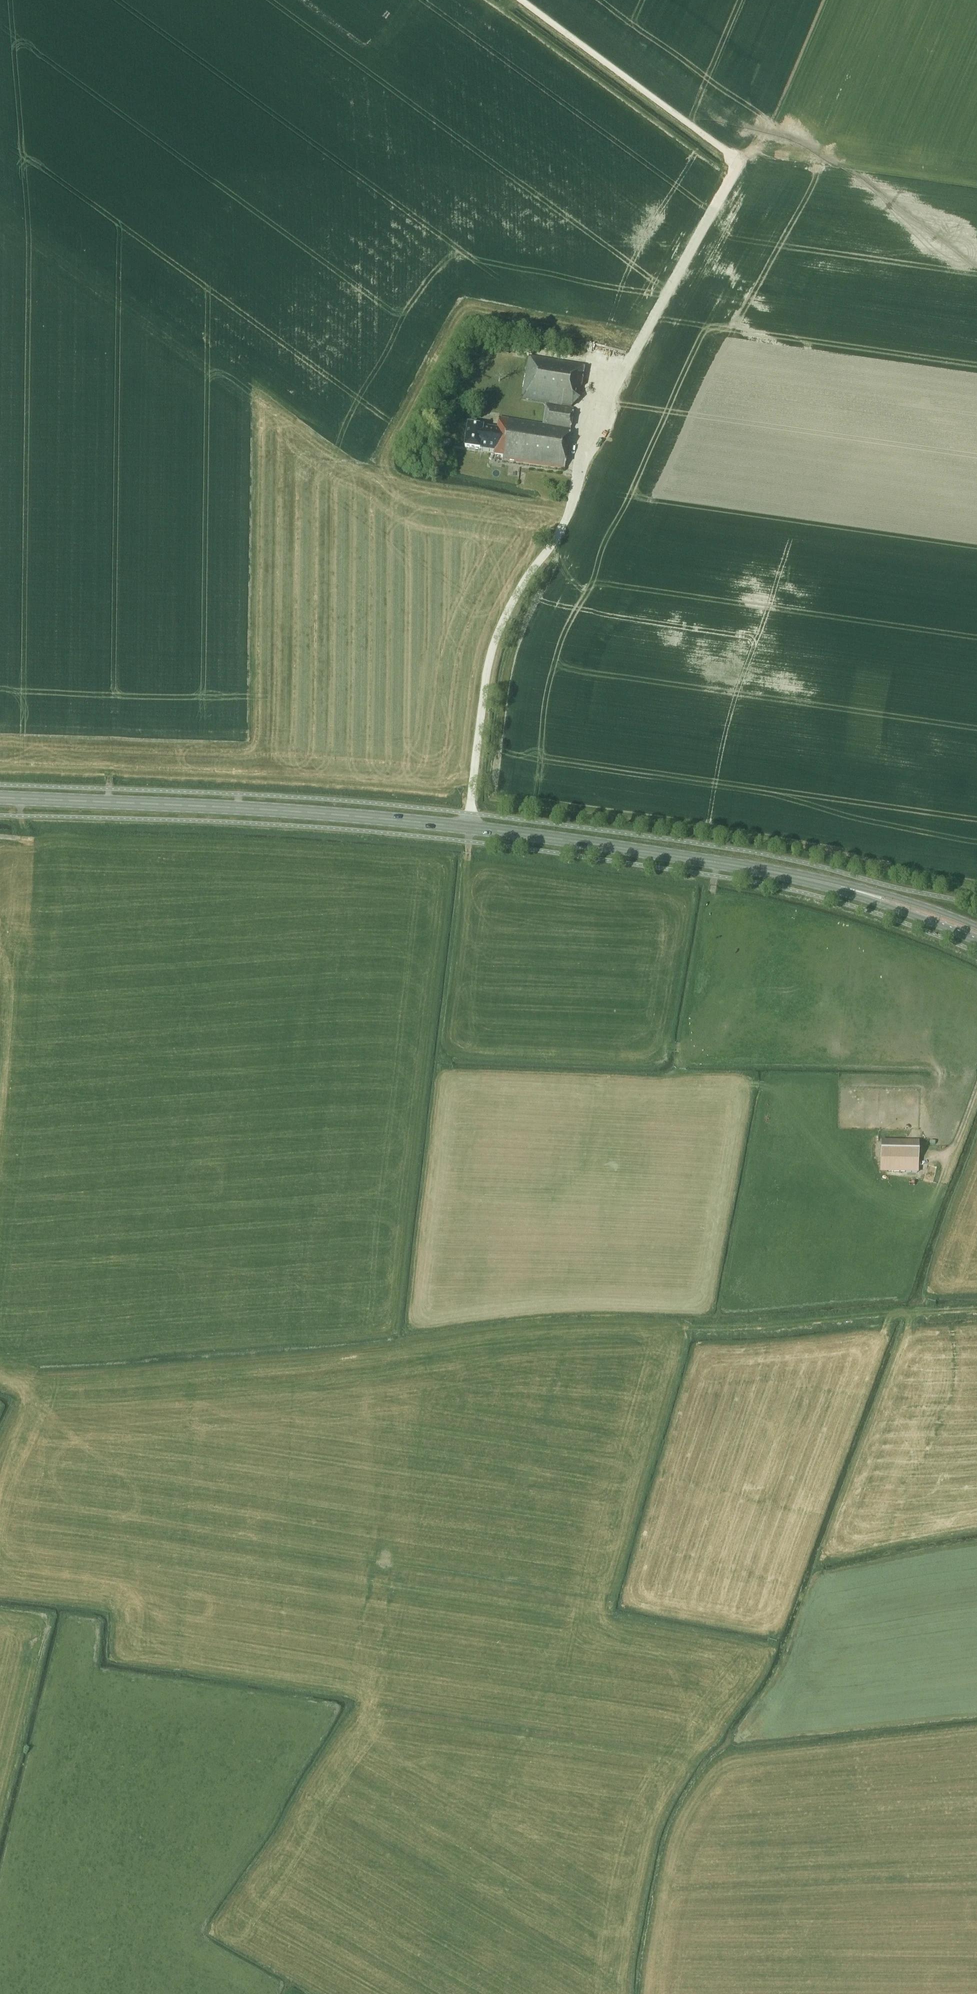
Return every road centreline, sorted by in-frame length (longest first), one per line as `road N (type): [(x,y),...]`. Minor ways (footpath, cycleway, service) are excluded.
road 1 (primary): [(807,878),(470,828),(0,798)]
road 2 (primary): [(807,878),(976,943)]
road 3 (primary): [(976,926),(883,893),(807,878)]

